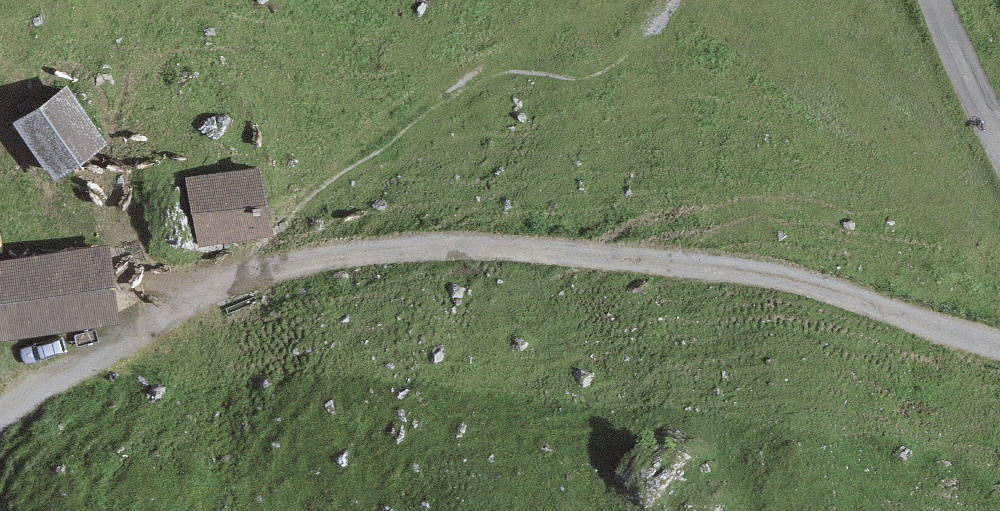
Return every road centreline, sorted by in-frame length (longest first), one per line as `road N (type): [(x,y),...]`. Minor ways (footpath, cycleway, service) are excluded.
road 1 (track): [(236,280),(361,253),(496,252),(809,280),(999,342)]
road 2 (track): [(0,421),(25,398),(236,280)]
road 3 (track): [(999,132),(933,0)]

